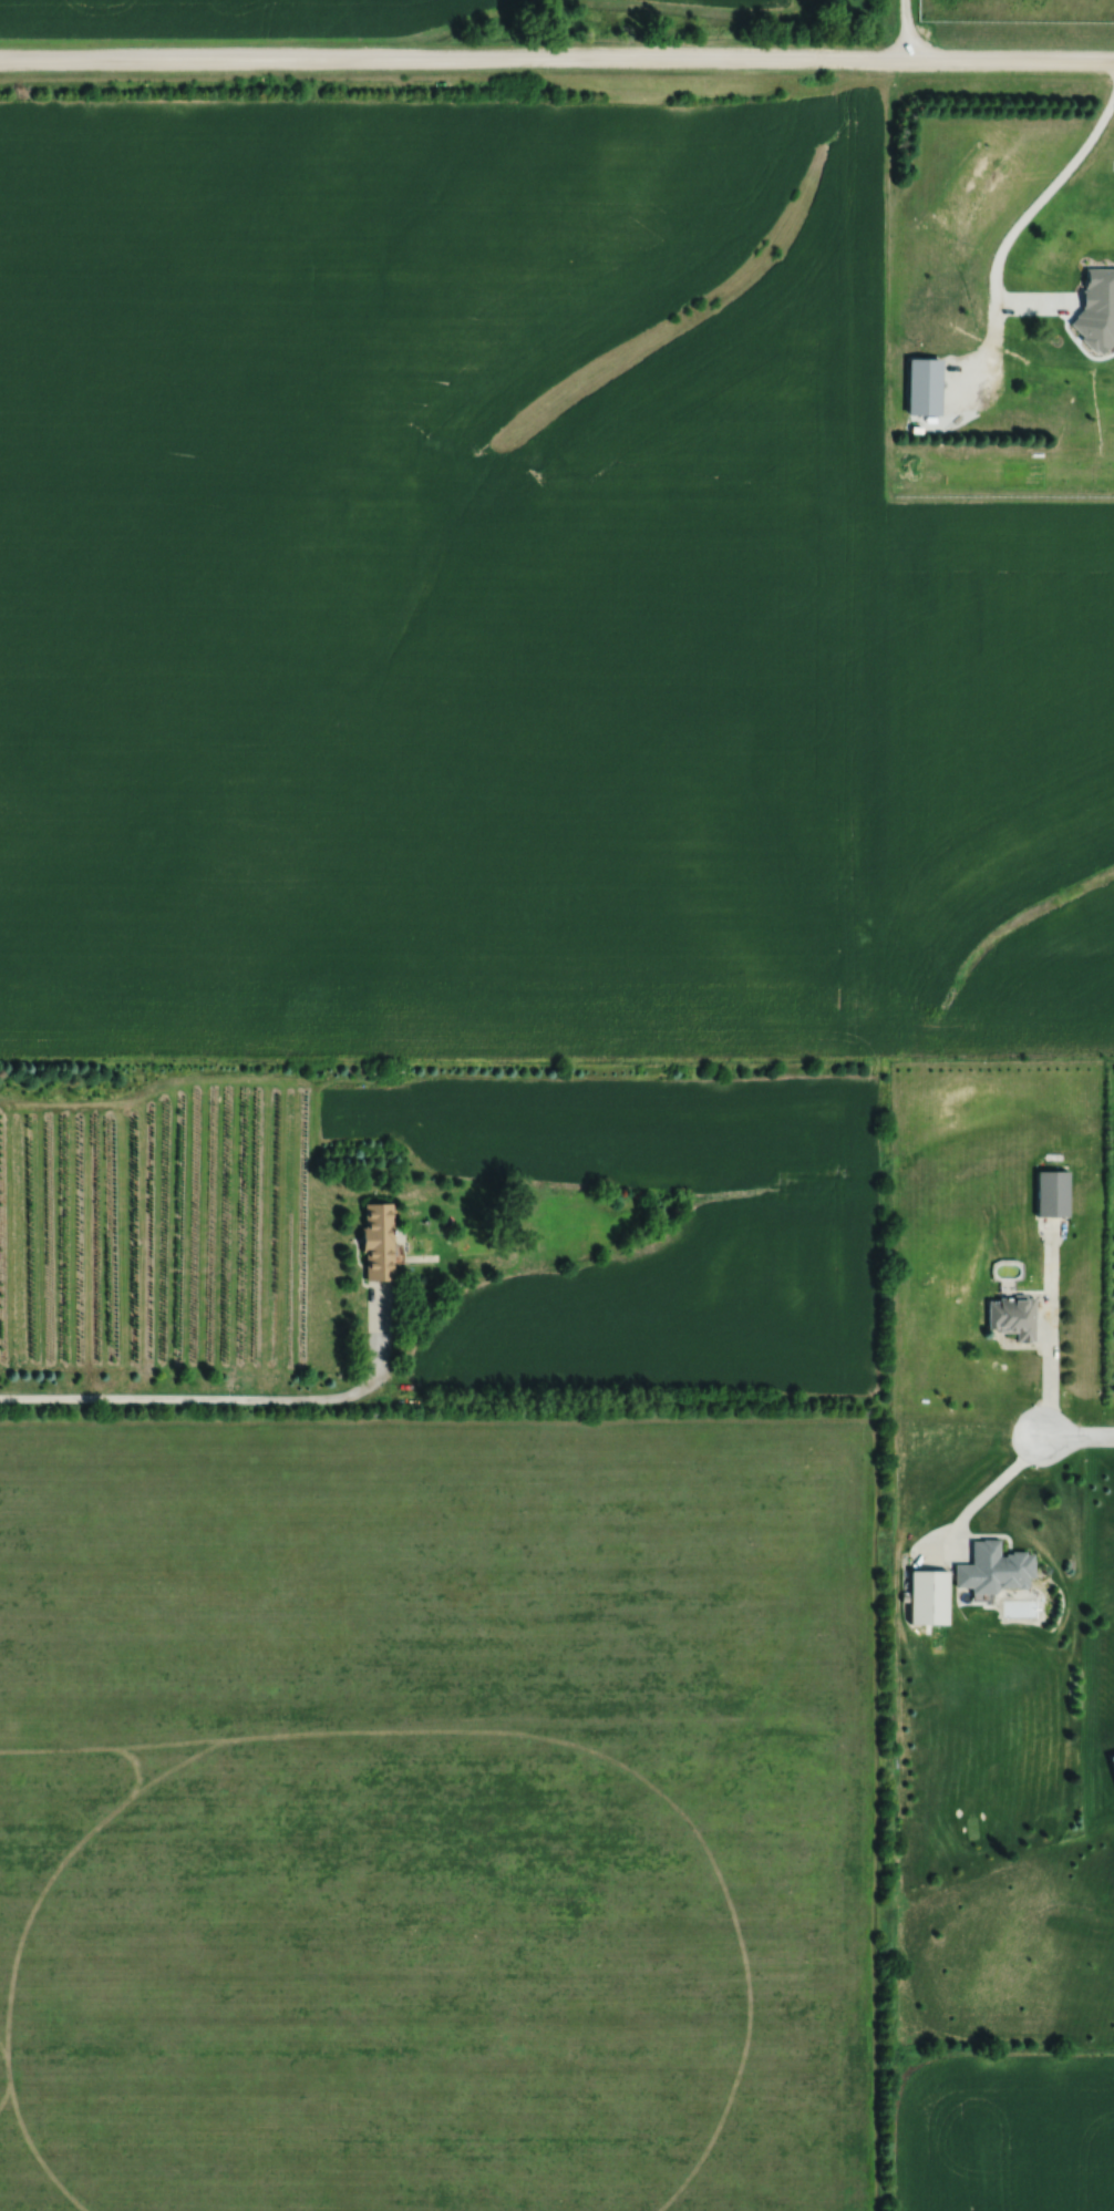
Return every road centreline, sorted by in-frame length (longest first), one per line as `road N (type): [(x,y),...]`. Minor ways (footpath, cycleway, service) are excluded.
road 1 (residential): [(0,59),(1113,61)]

